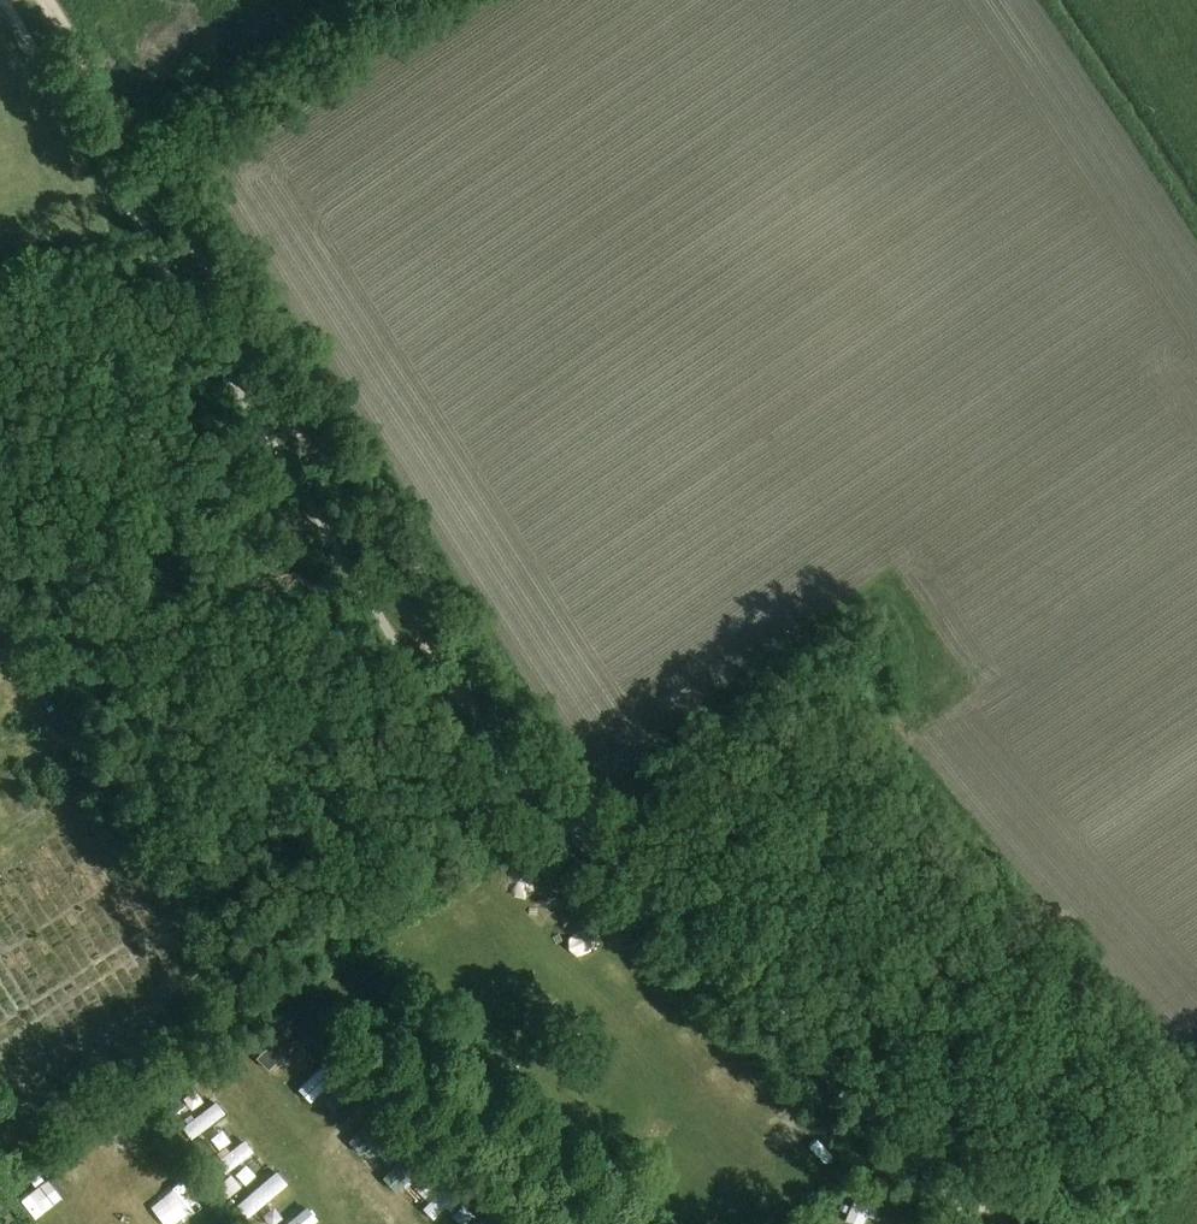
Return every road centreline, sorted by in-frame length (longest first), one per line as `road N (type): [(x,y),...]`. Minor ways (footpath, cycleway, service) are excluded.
road 1 (track): [(999,1223),(519,765),(478,715),(42,0)]

